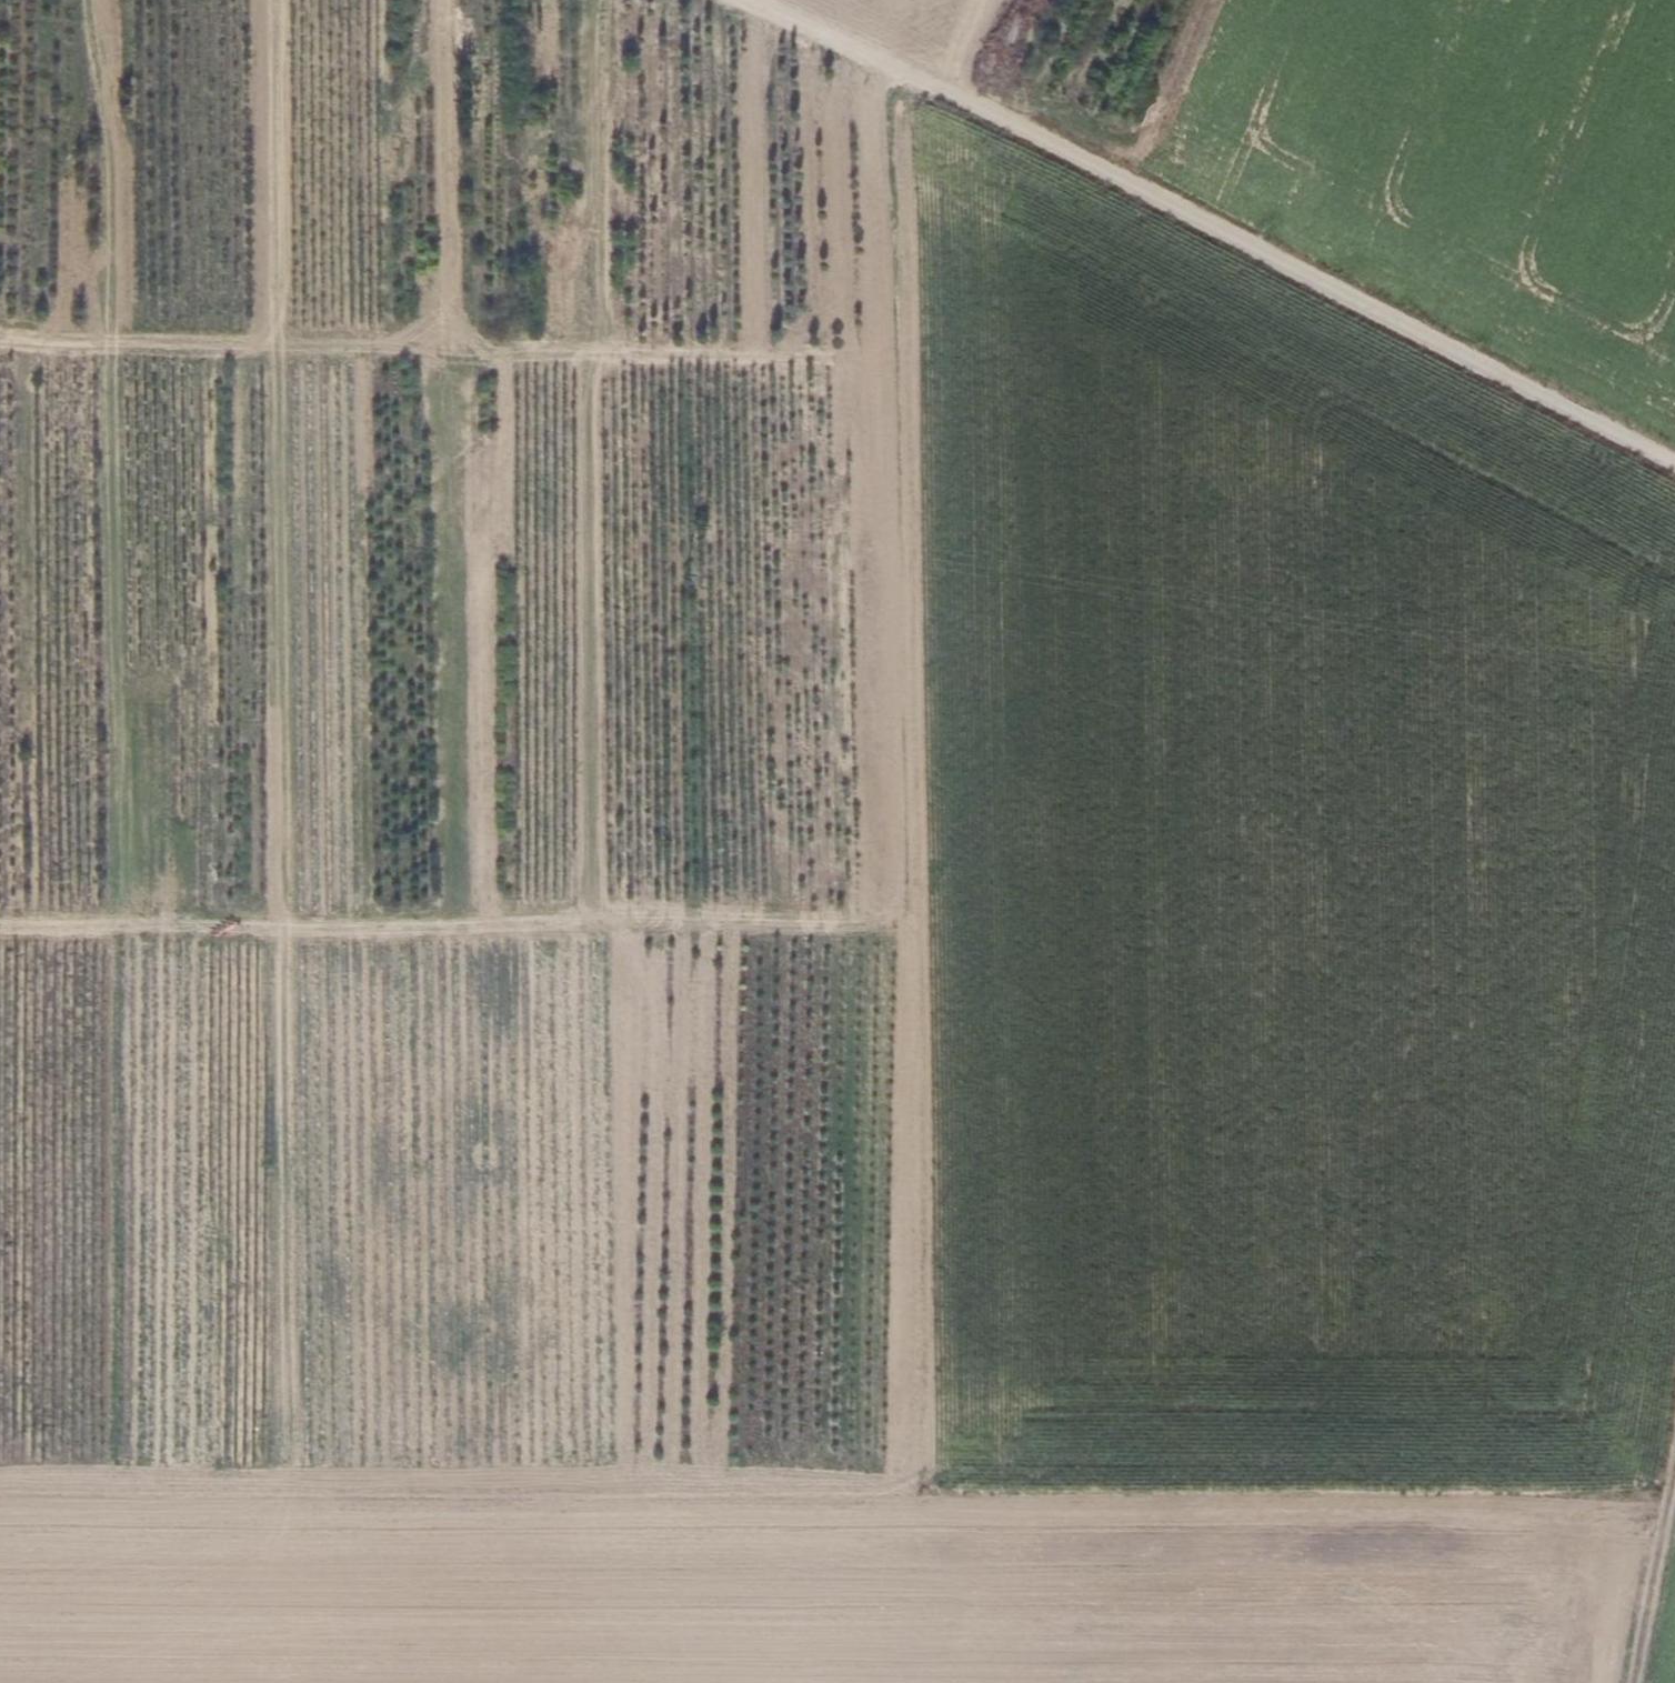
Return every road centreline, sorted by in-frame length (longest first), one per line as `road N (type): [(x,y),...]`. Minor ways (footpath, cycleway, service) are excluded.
road 1 (track): [(711,0),(833,49),(1473,381),(1674,471)]
road 2 (track): [(1674,1473),(1641,1682)]

